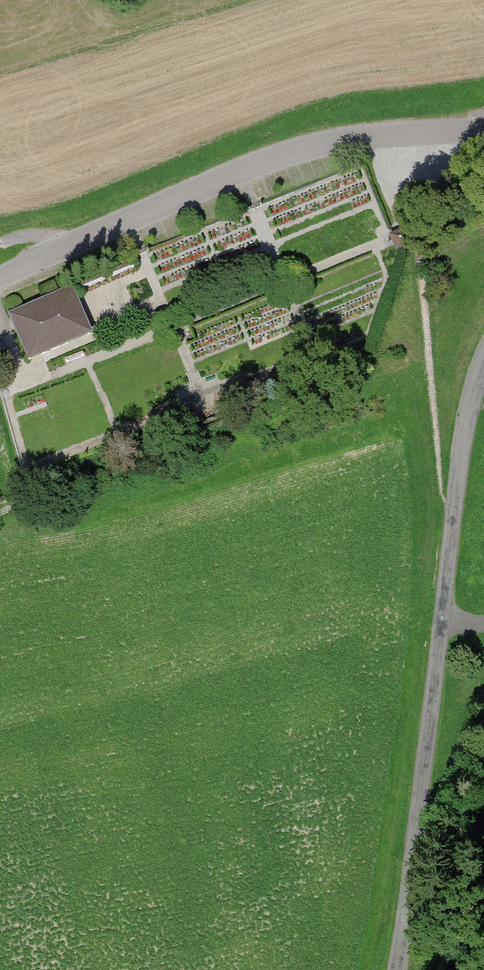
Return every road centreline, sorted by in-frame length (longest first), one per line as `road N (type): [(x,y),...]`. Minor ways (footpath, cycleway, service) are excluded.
road 1 (unclassified): [(483,376),(456,508),(393,969)]
road 2 (unclassified): [(0,277),(191,189),(316,144),(483,130)]
road 3 (track): [(411,856),(483,704)]

